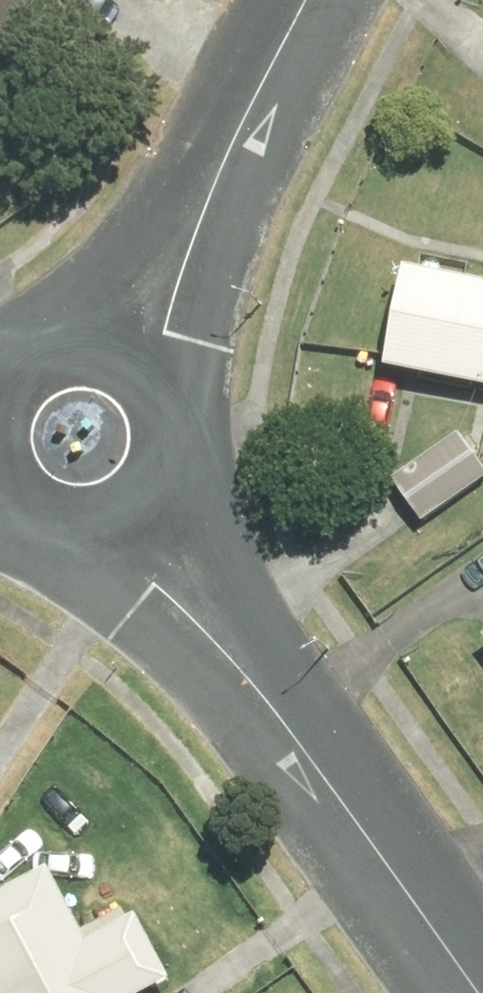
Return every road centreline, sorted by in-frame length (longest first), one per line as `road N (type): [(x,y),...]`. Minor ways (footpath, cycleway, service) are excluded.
road 1 (residential): [(144,527),(296,720),(481,992)]
road 2 (residential): [(151,332),(309,0)]
road 3 (residential): [(151,332),(193,394),(198,431),(172,502),(144,527)]
road 4 (residential): [(0,335),(50,309),(86,307),(151,332)]
road 5 (residential): [(144,527),(91,547),(62,547),(0,520)]

